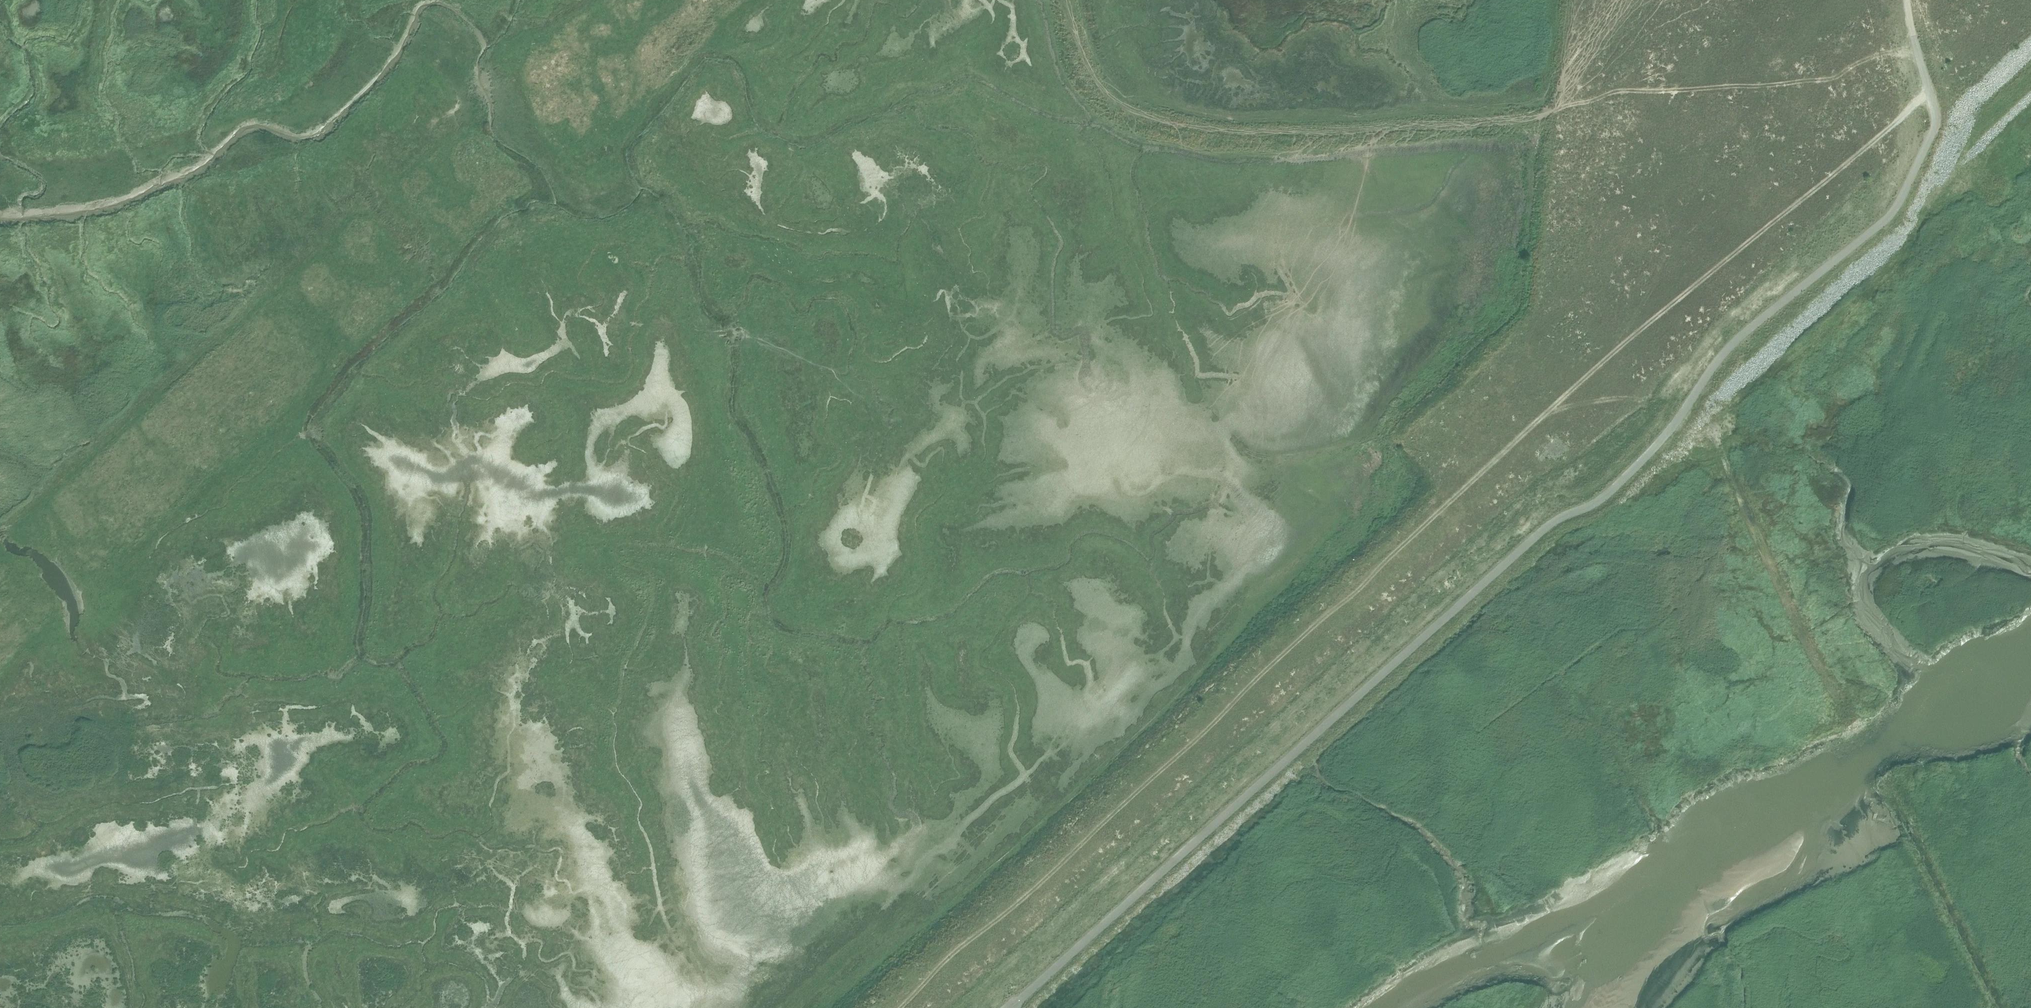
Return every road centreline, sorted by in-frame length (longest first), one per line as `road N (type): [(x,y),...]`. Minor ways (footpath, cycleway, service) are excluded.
road 1 (track): [(885,1007),(1383,557),(1518,466),(1635,406),(1681,409),(1714,438),(1858,725)]
road 2 (track): [(1916,50),(1898,49),(1828,80),(1626,93),(1439,122),(1260,129),(1202,124),(1119,100),(1103,83),(1074,0)]
road 3 (track): [(1906,0),(1916,50),(1956,154),(1943,188),(1746,355),(1726,387),(1714,438)]

